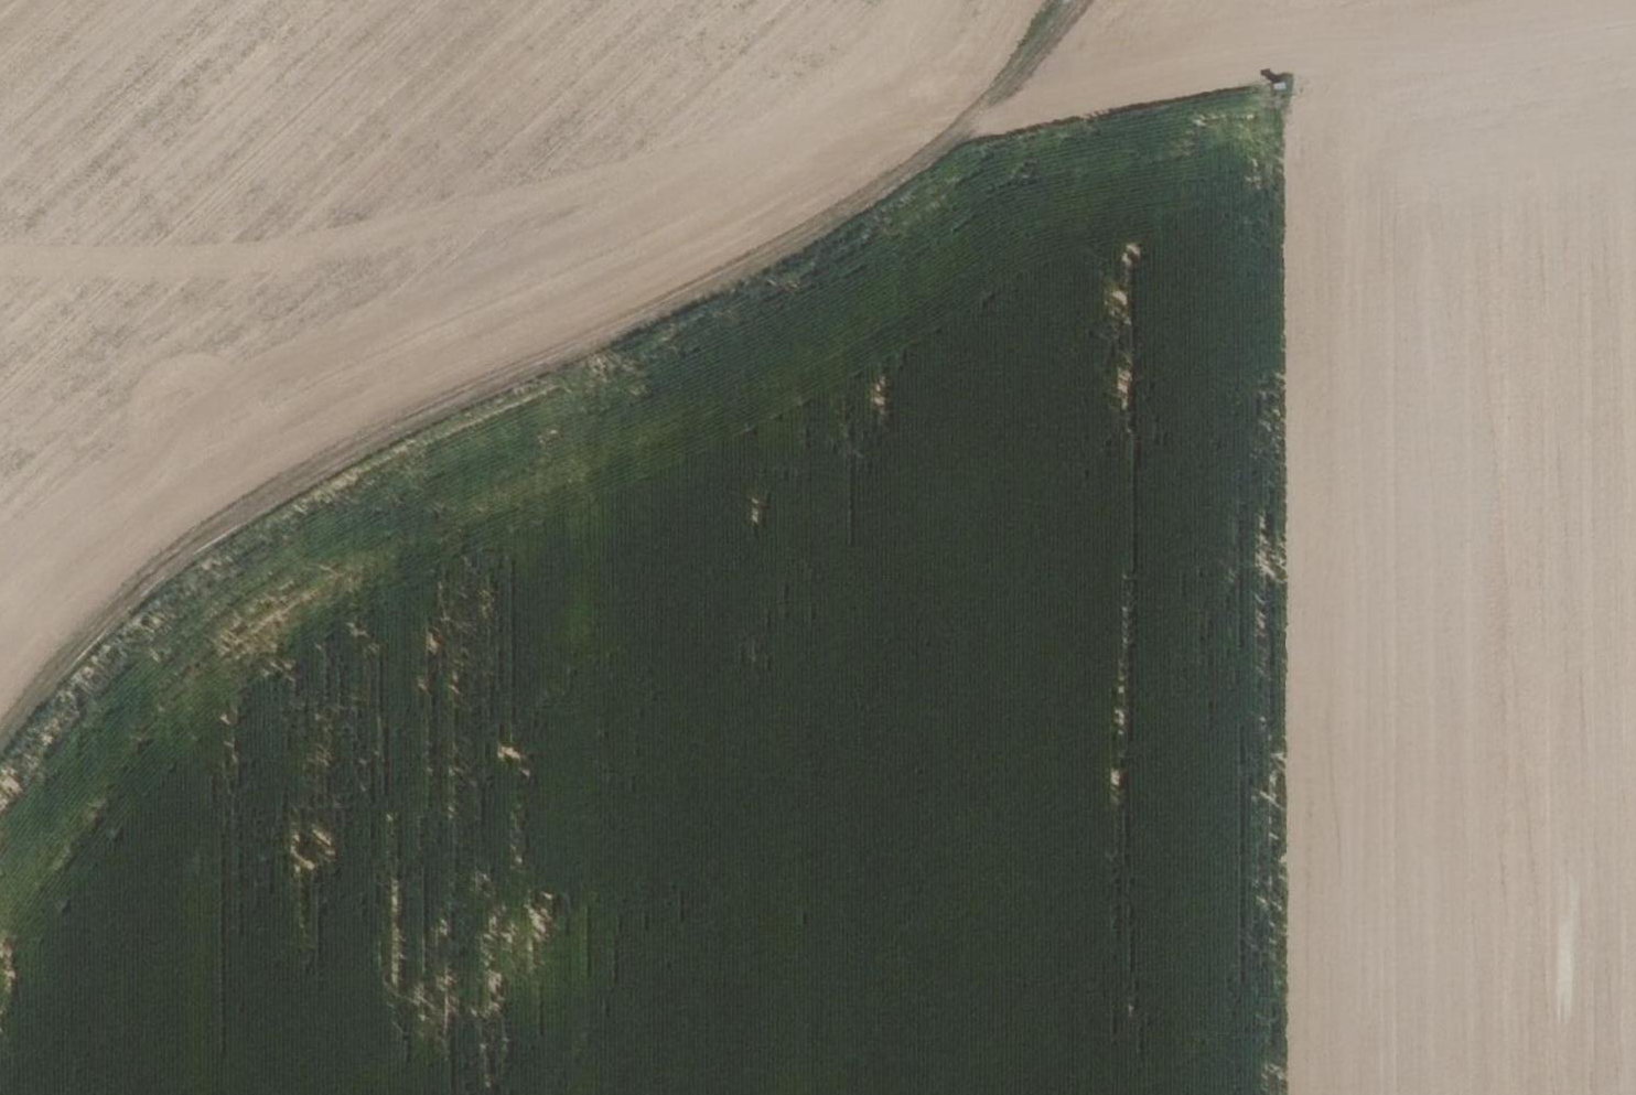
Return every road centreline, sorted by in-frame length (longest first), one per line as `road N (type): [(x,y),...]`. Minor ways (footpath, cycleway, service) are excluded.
road 1 (track): [(0,735),(142,576),(384,446),(683,314),(891,198),(1045,67),(1092,0)]

